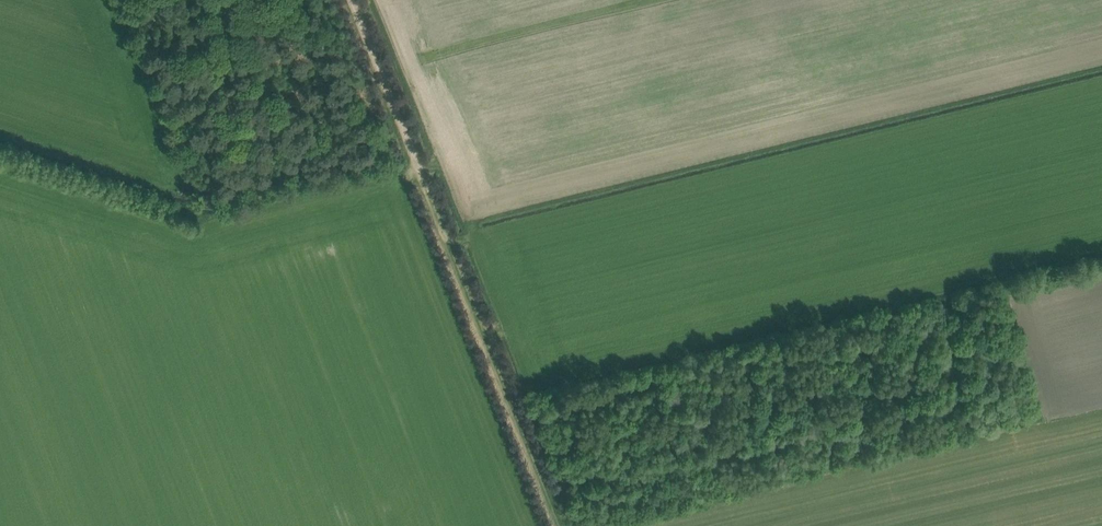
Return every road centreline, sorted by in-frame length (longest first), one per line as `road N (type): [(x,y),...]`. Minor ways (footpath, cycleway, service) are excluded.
road 1 (track): [(559,525),(348,0)]
road 2 (track): [(0,168),(203,234),(420,171)]

